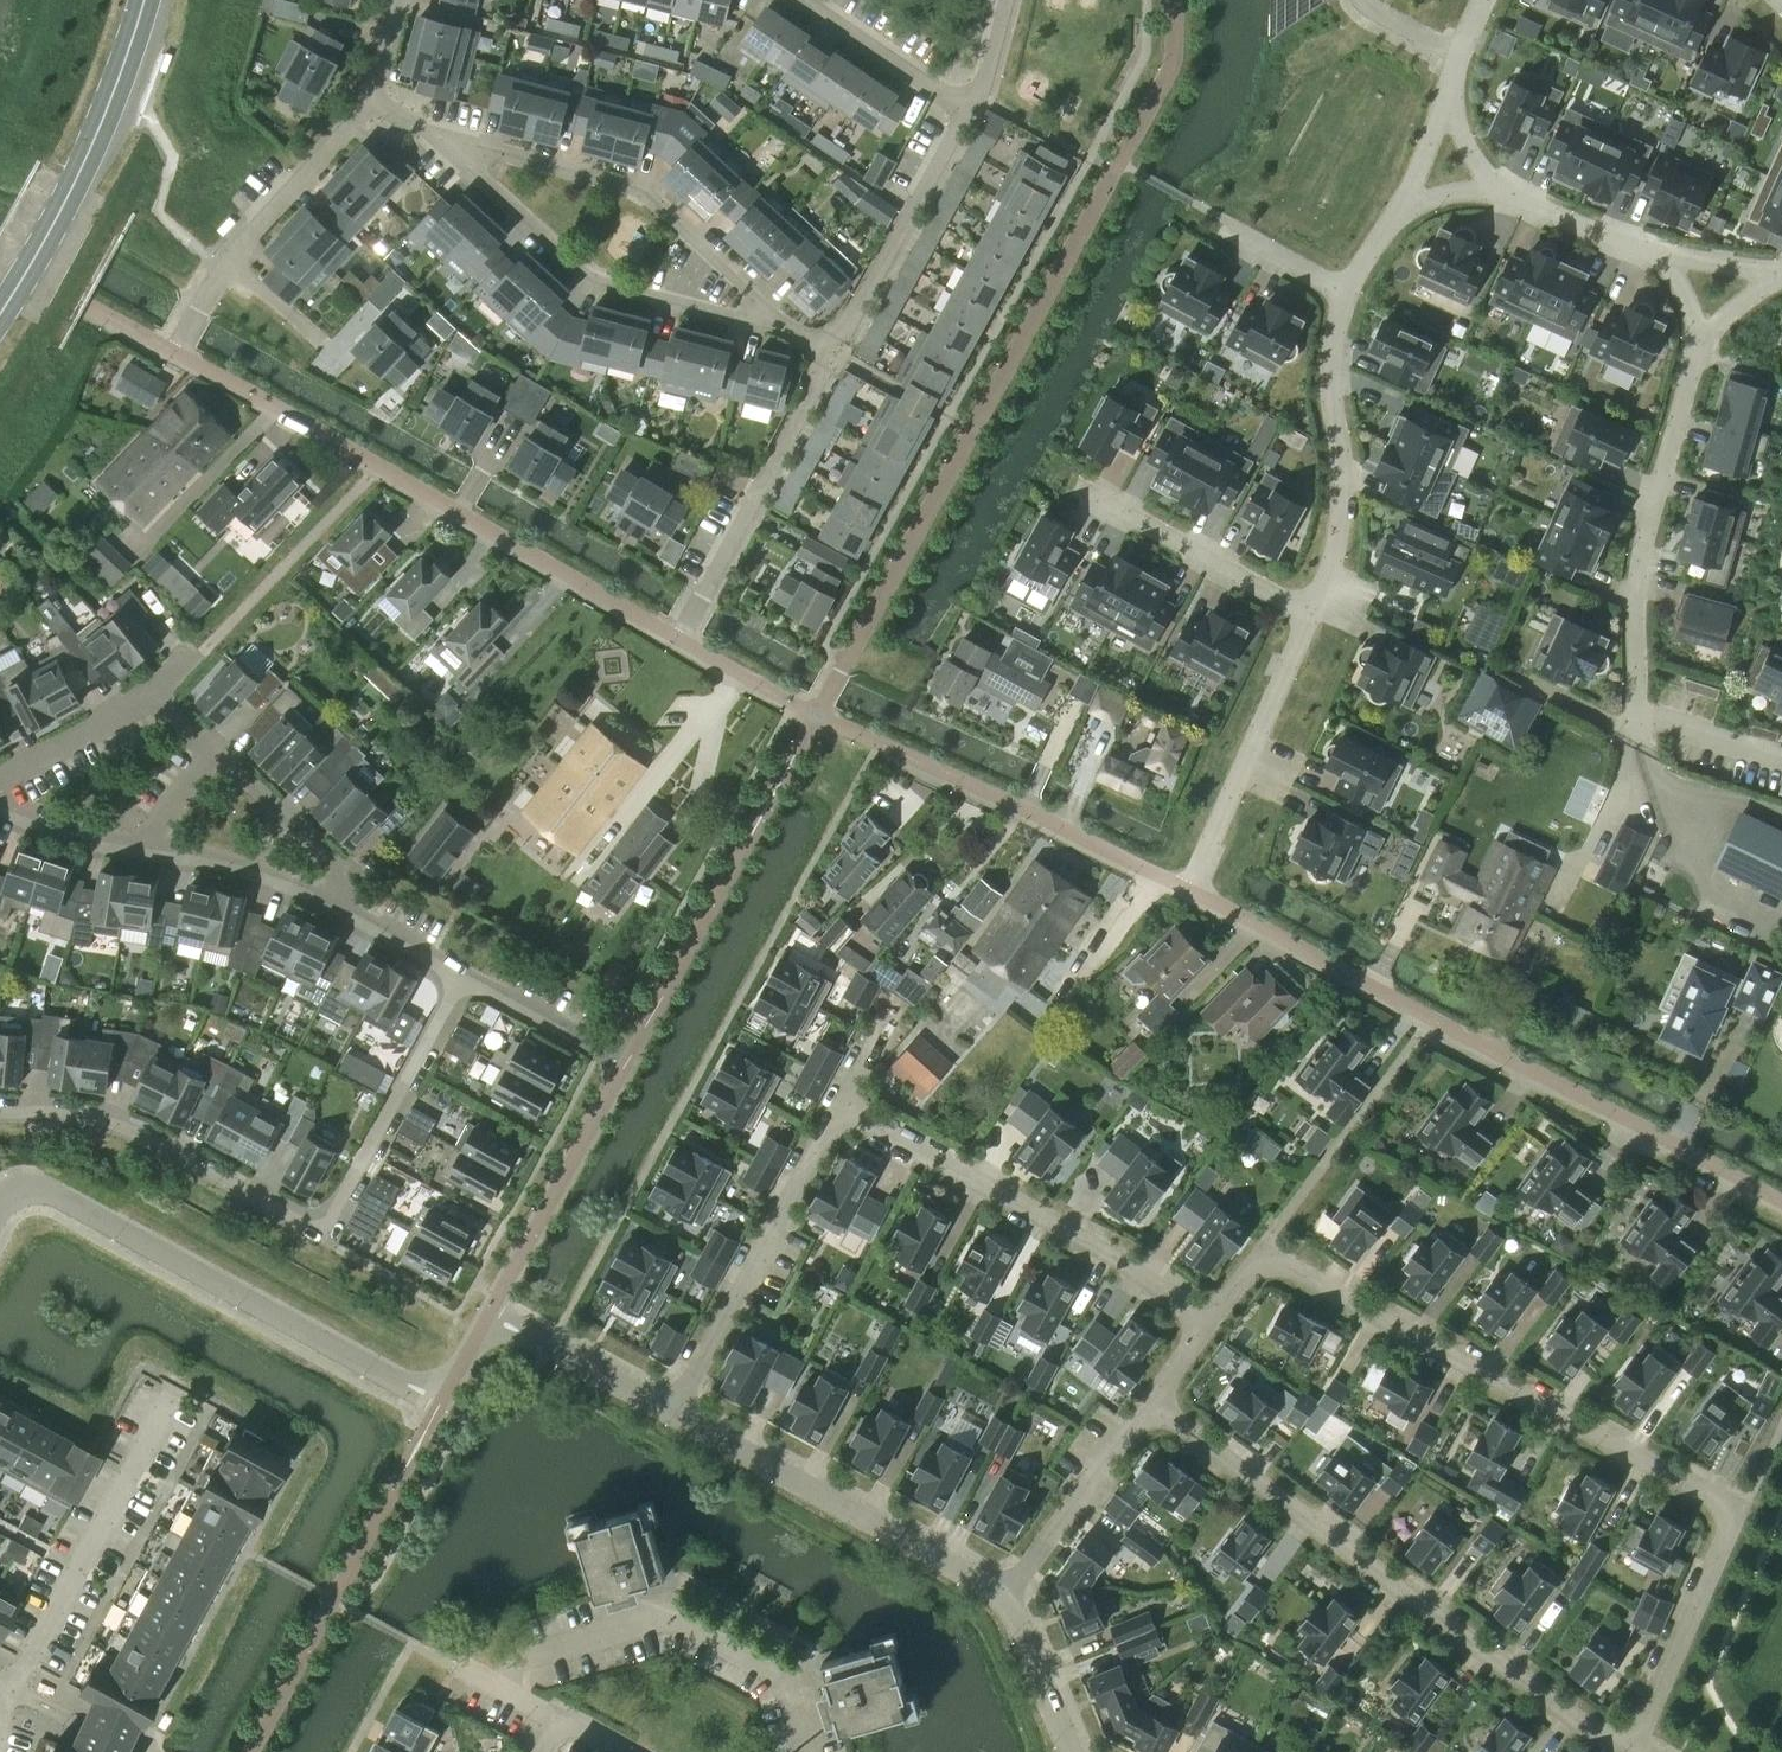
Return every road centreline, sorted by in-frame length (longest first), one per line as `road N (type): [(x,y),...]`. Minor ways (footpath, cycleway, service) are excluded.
road 1 (residential): [(1634,1751),(1744,1511),(1268,1253),(1208,1319)]
road 2 (residential): [(1781,1202),(1190,892)]
road 3 (residential): [(0,1112),(119,1125),(321,1229),(464,980)]
road 4 (residential): [(1634,1751),(1157,1410)]
road 5 (residential): [(679,642),(180,354)]
road 6 (residential): [(444,1406),(47,1190),(27,1190),(0,1210)]
road 7 (residential): [(490,1321),(630,1067),(464,980)]
road 8 (residential): [(425,131),(589,279),(803,334)]
road 9 (residential): [(803,334),(639,189),(425,131)]
road 10 (residential): [(1208,1319),(842,1107)]
road 11 (residential): [(1699,341),(1639,575),(1637,708),(1628,746)]
road 12 (residential): [(517,1696),(544,1663),(661,1621),(690,1620),(787,1674),(807,1751)]
road 13 (residential): [(1006,1598),(678,1418)]
road 14 (secondary): [(0,326),(133,84),(155,0)]
road 15 (residential): [(678,1418),(842,1107)]
road 16 (residential): [(327,901),(216,861),(64,827),(0,797)]
road 17 (residential): [(1310,613),(1334,561),(1343,487),(1332,387),(1346,292)]
road 18 (secondary): [(134,0),(67,178),(0,294)]
road 19 (residential): [(12,1690),(163,1412)]
road 20 (residential): [(1190,892),(907,757)]
road 21 (residential): [(1190,892),(1310,613)]
road 22 (residential): [(154,693),(342,863),(327,901)]
road 23 (residential): [(837,357),(972,113)]
road 24 (residential): [(705,595),(837,357)]
road 25 (residential): [(1310,613),(1074,488)]
road 26 (residential): [(207,305),(229,264),(375,105)]
road 27 (residential): [(1157,1410),(1006,1598)]
road 28 (residential): [(678,1418),(490,1321)]
road 29 (residential): [(972,113),(805,0)]
road 30 (residential): [(1667,254),(1573,225),(1494,187)]
road 31 (residential): [(0,778),(154,693)]
road 32 (residential): [(1071,1751),(1006,1598)]
road 33 (residential): [(464,980),(327,901)]
road 34 (residential): [(1240,232),(1346,292)]
road 35 (residential): [(972,113),(1013,0)]

